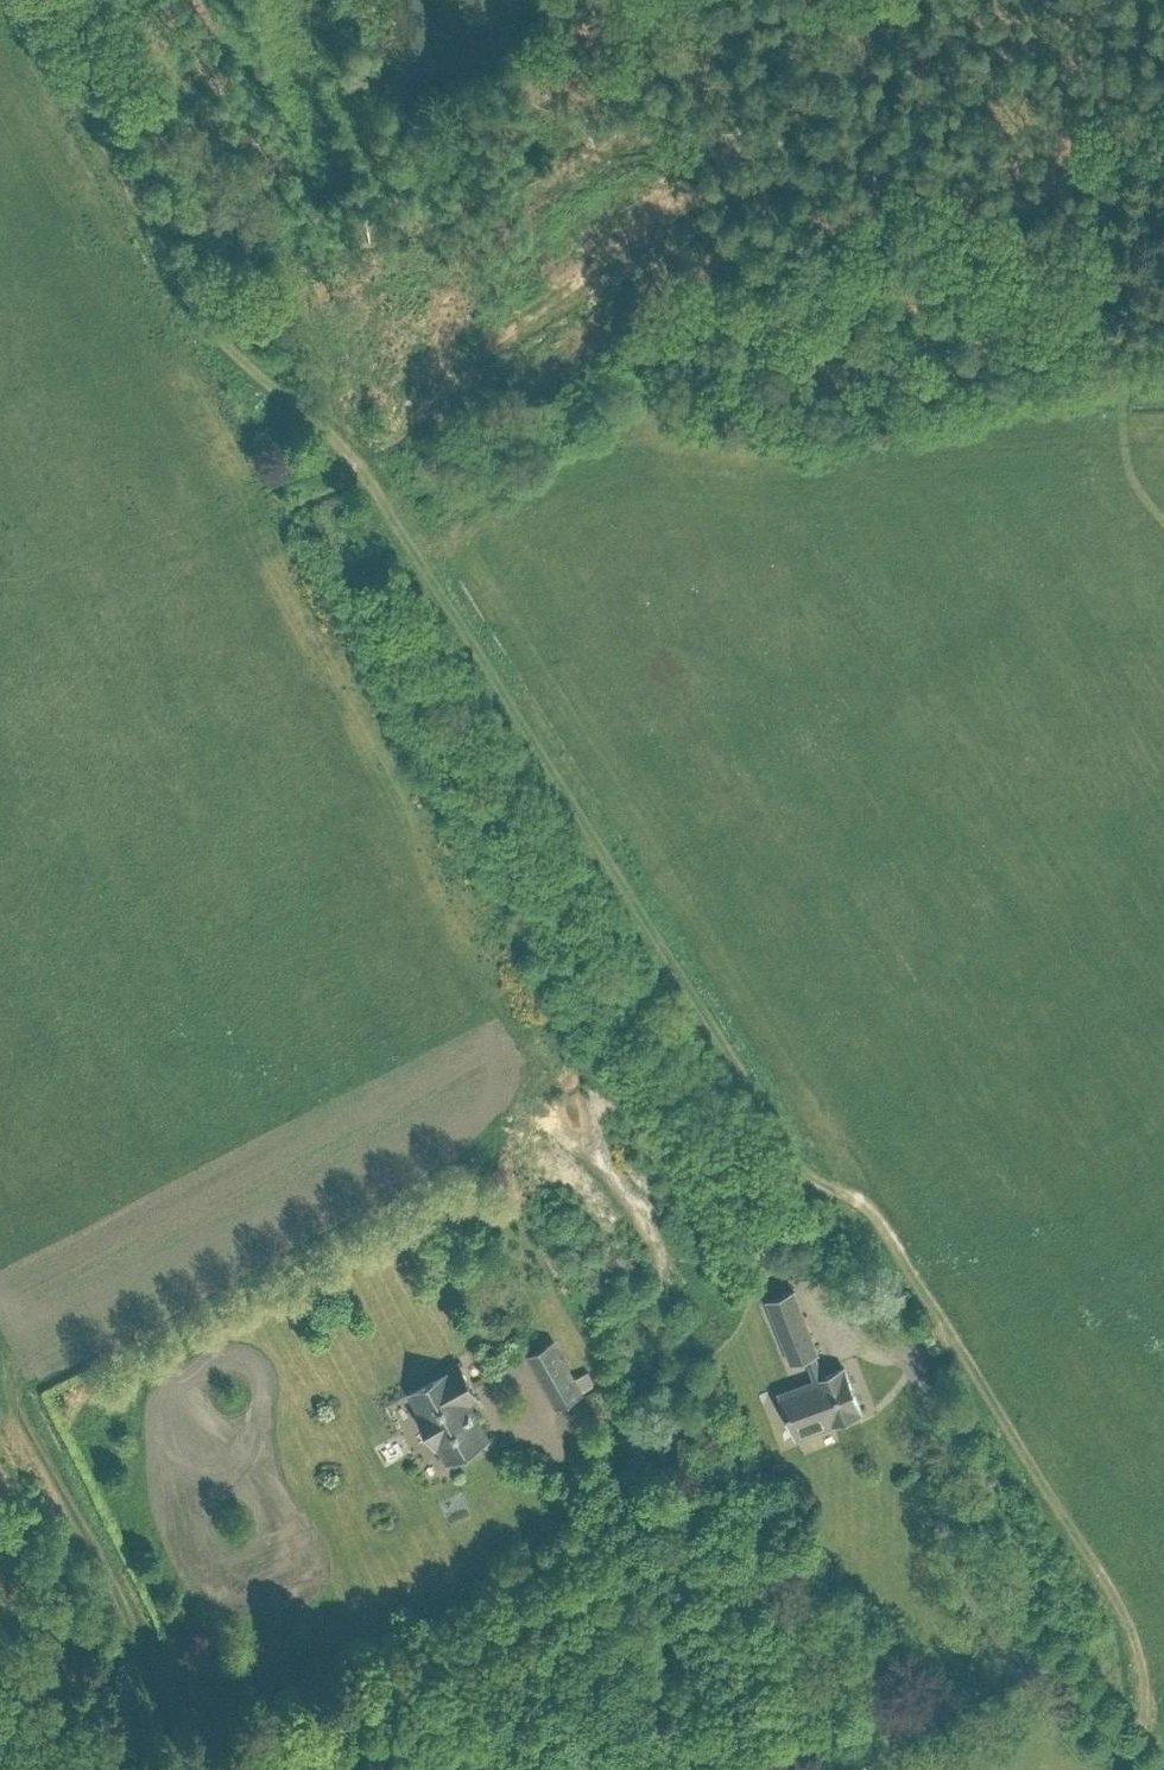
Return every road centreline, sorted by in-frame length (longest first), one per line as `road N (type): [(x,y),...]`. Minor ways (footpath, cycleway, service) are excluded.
road 1 (track): [(1158,1769),(1140,1642),(887,1226),(860,1192),(815,1185),(358,466),(203,318),(31,0)]
road 2 (track): [(1142,1769),(1087,1704),(1051,1677),(1030,1673),(992,1683),(868,1754),(801,1754),(770,1733),(680,1594),(588,1477)]
road 3 (track): [(1008,1676),(989,1671),(963,1646),(948,1613),(938,1441),(909,1341)]
road 4 (track): [(238,502),(320,466),(358,466)]

